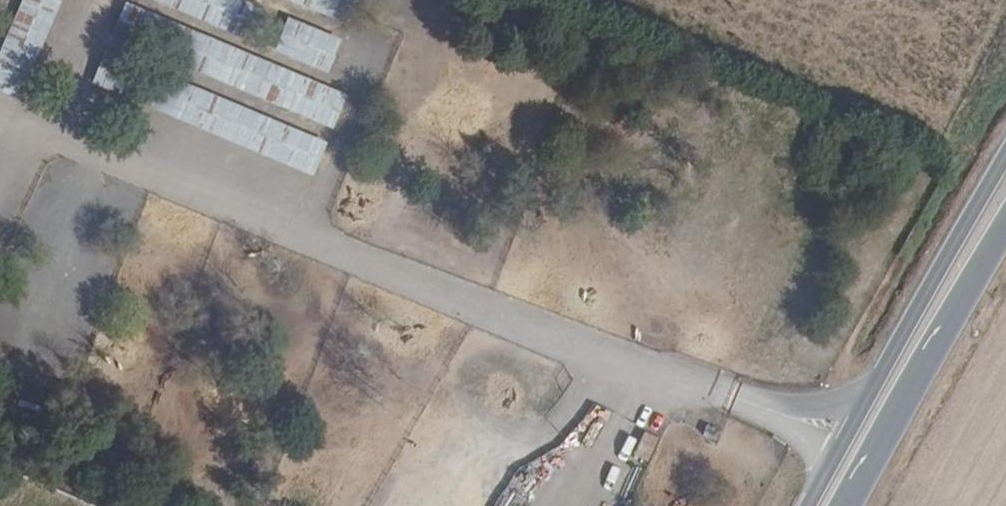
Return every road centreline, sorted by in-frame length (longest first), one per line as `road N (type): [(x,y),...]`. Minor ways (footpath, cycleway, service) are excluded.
road 1 (primary): [(1005,159),(808,505)]
road 2 (primary): [(851,505),(1005,231)]

